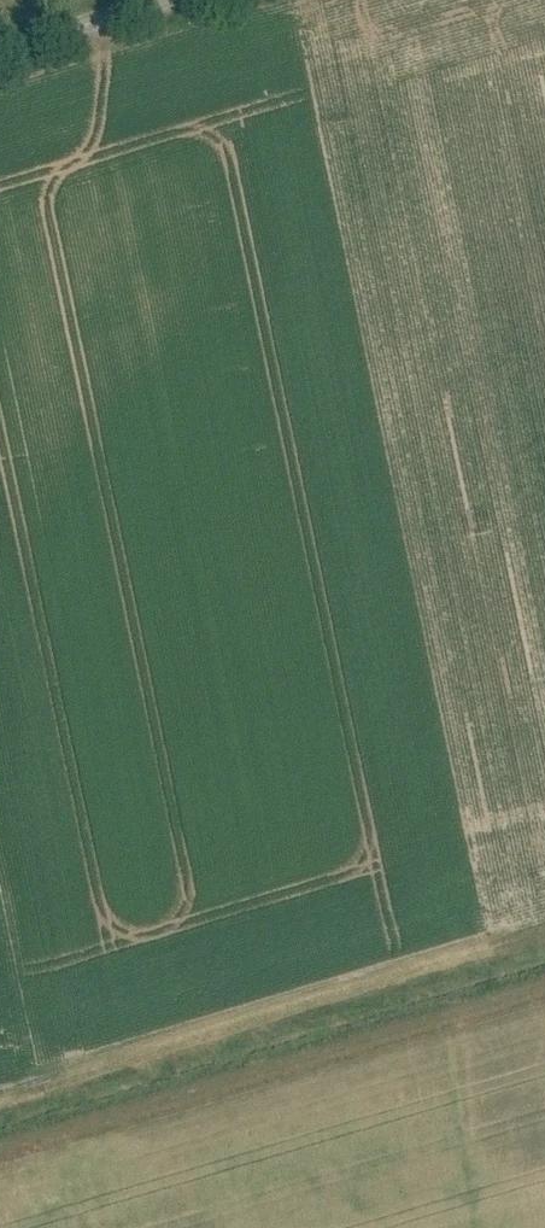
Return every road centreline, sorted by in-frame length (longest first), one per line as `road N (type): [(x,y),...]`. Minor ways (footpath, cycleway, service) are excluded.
road 1 (unclassified): [(136,0),(0,42)]

